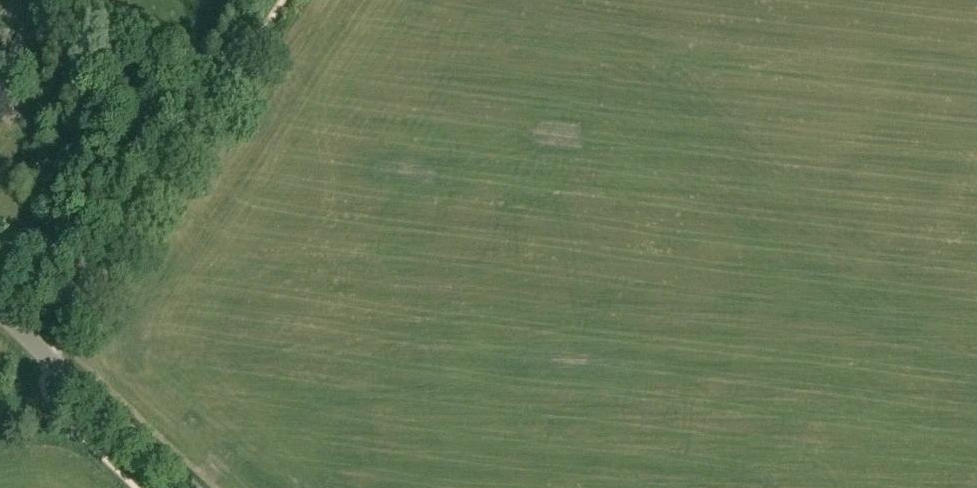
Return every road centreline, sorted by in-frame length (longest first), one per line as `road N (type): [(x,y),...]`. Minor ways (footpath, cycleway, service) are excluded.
road 1 (unclassified): [(186,487),(0,315)]

